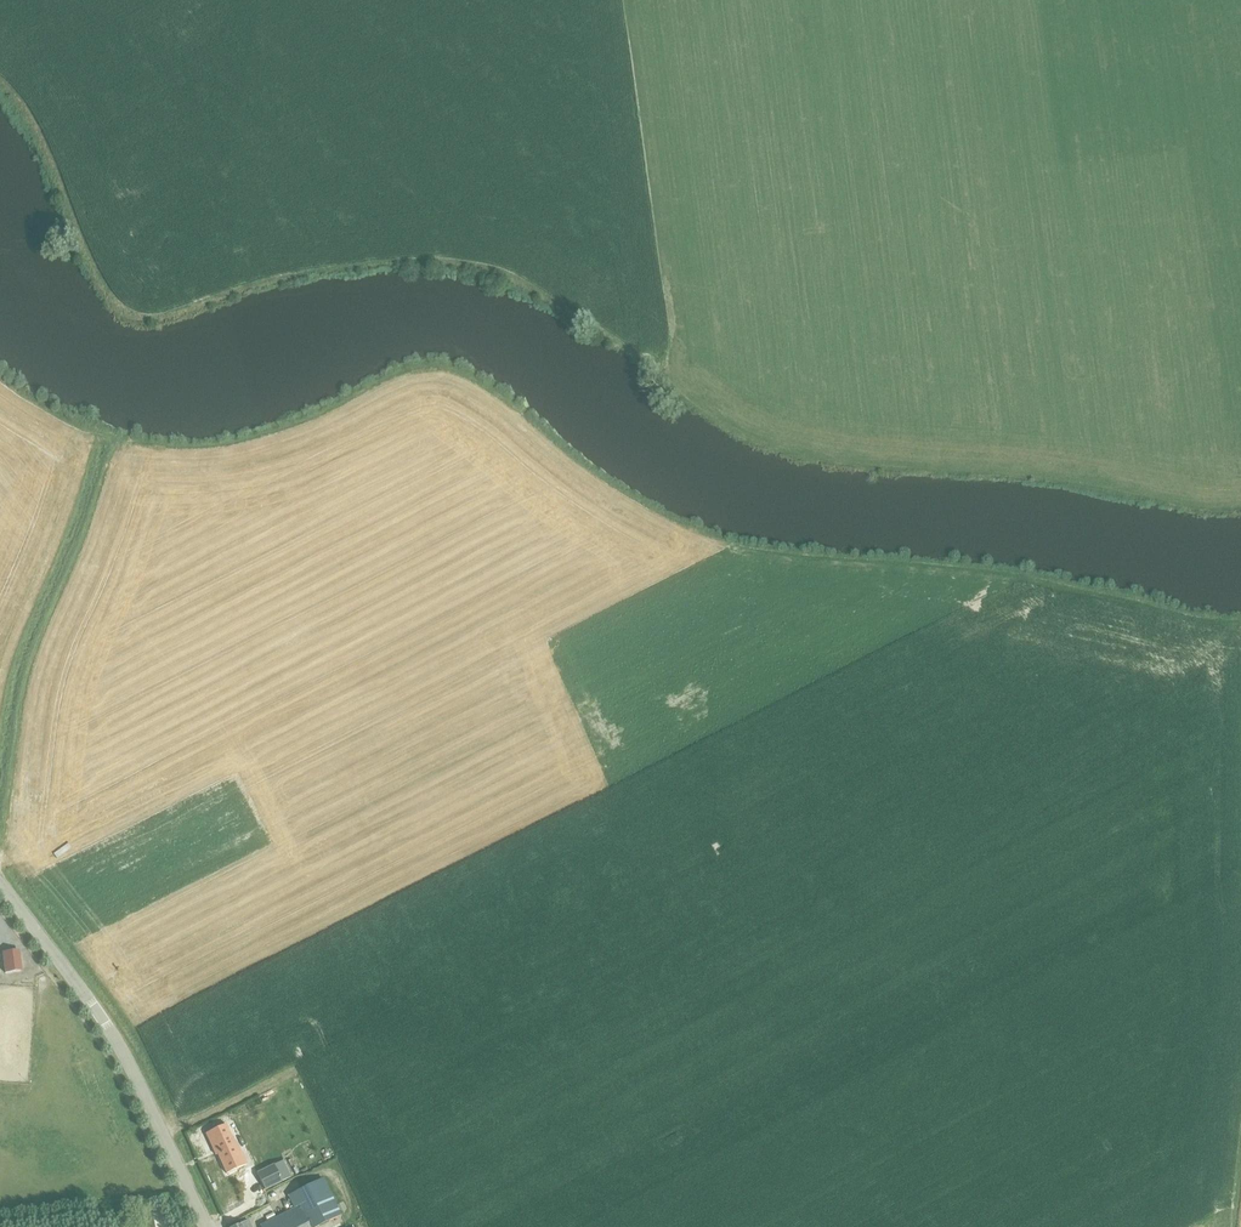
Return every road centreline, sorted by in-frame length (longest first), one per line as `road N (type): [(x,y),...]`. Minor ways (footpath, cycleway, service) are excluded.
road 1 (tertiary): [(202,1226),(110,1024),(0,883)]

